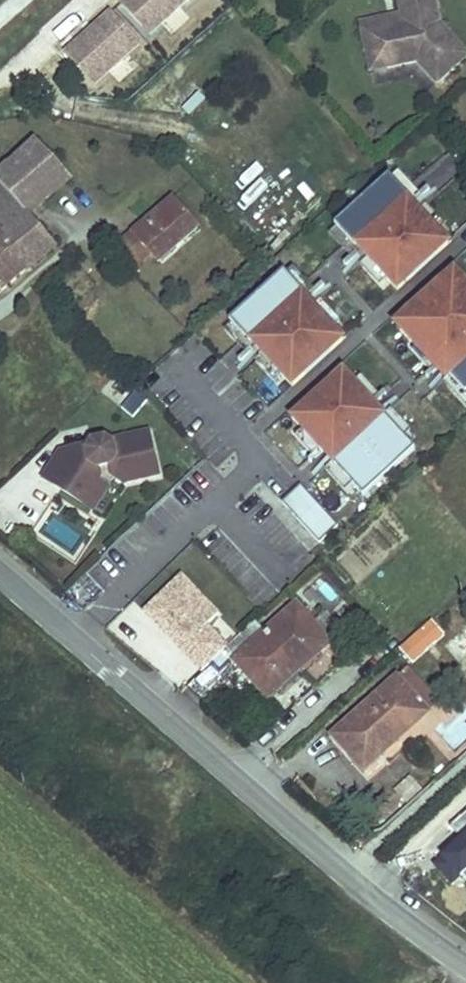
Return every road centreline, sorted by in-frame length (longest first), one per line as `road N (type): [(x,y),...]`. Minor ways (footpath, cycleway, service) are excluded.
road 1 (unclassified): [(76,643),(366,890),(465,963)]
road 2 (residential): [(76,643),(218,505)]
road 3 (residential): [(218,505),(258,467),(188,378)]

